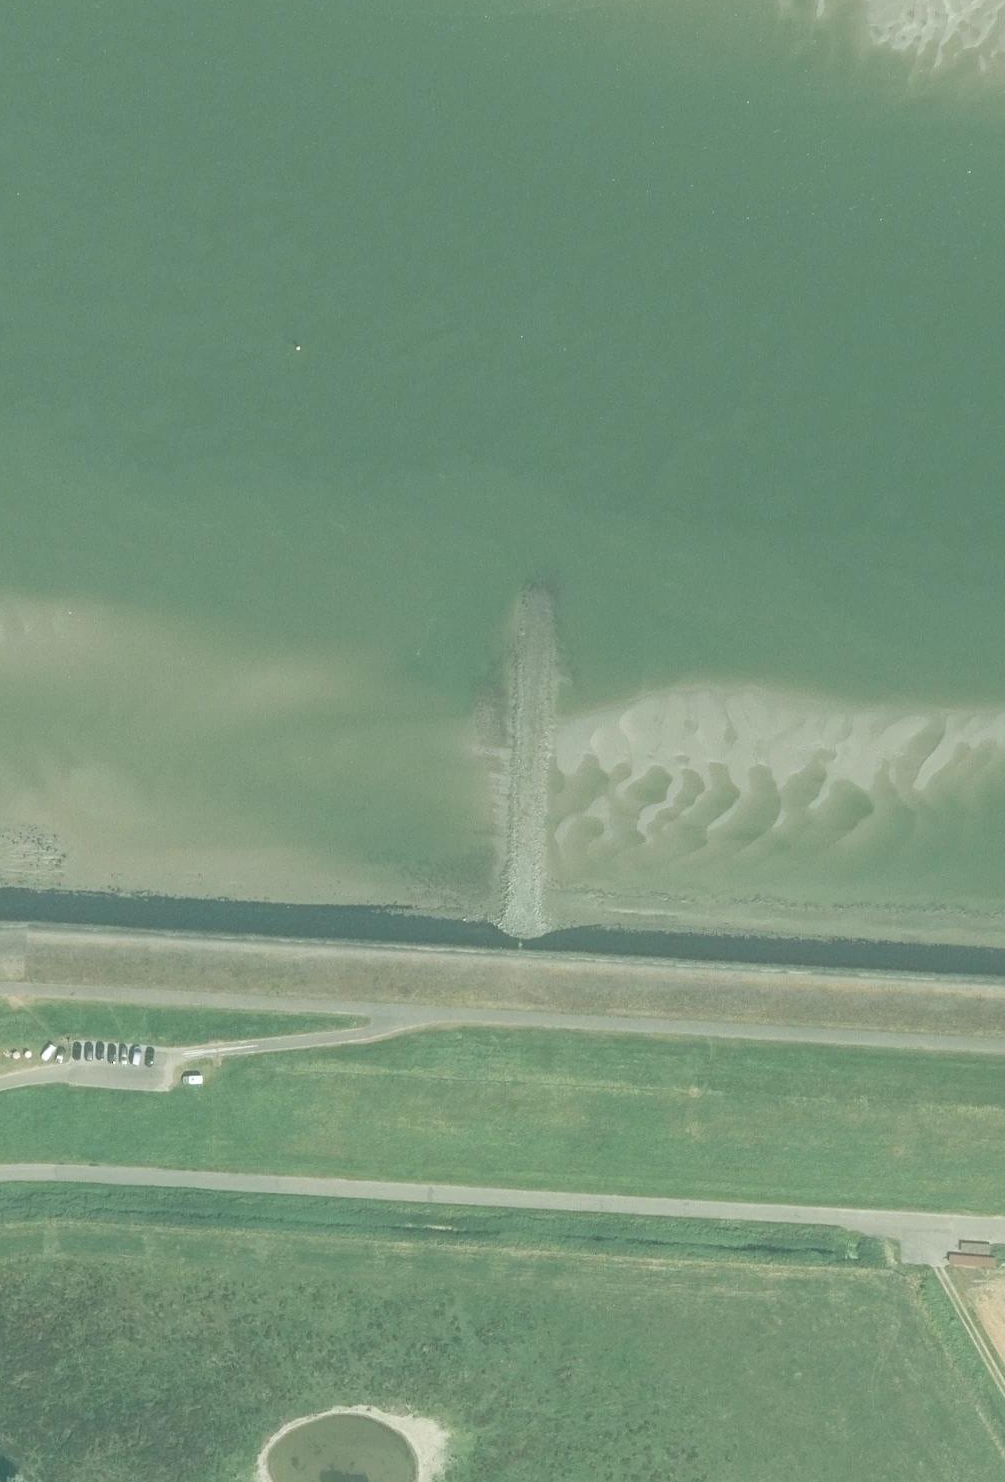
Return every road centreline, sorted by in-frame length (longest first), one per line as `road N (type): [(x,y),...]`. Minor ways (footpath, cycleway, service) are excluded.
road 1 (tertiary): [(0,1170),(1004,1227)]
road 2 (track): [(938,1223),(935,1261),(1004,1388)]

